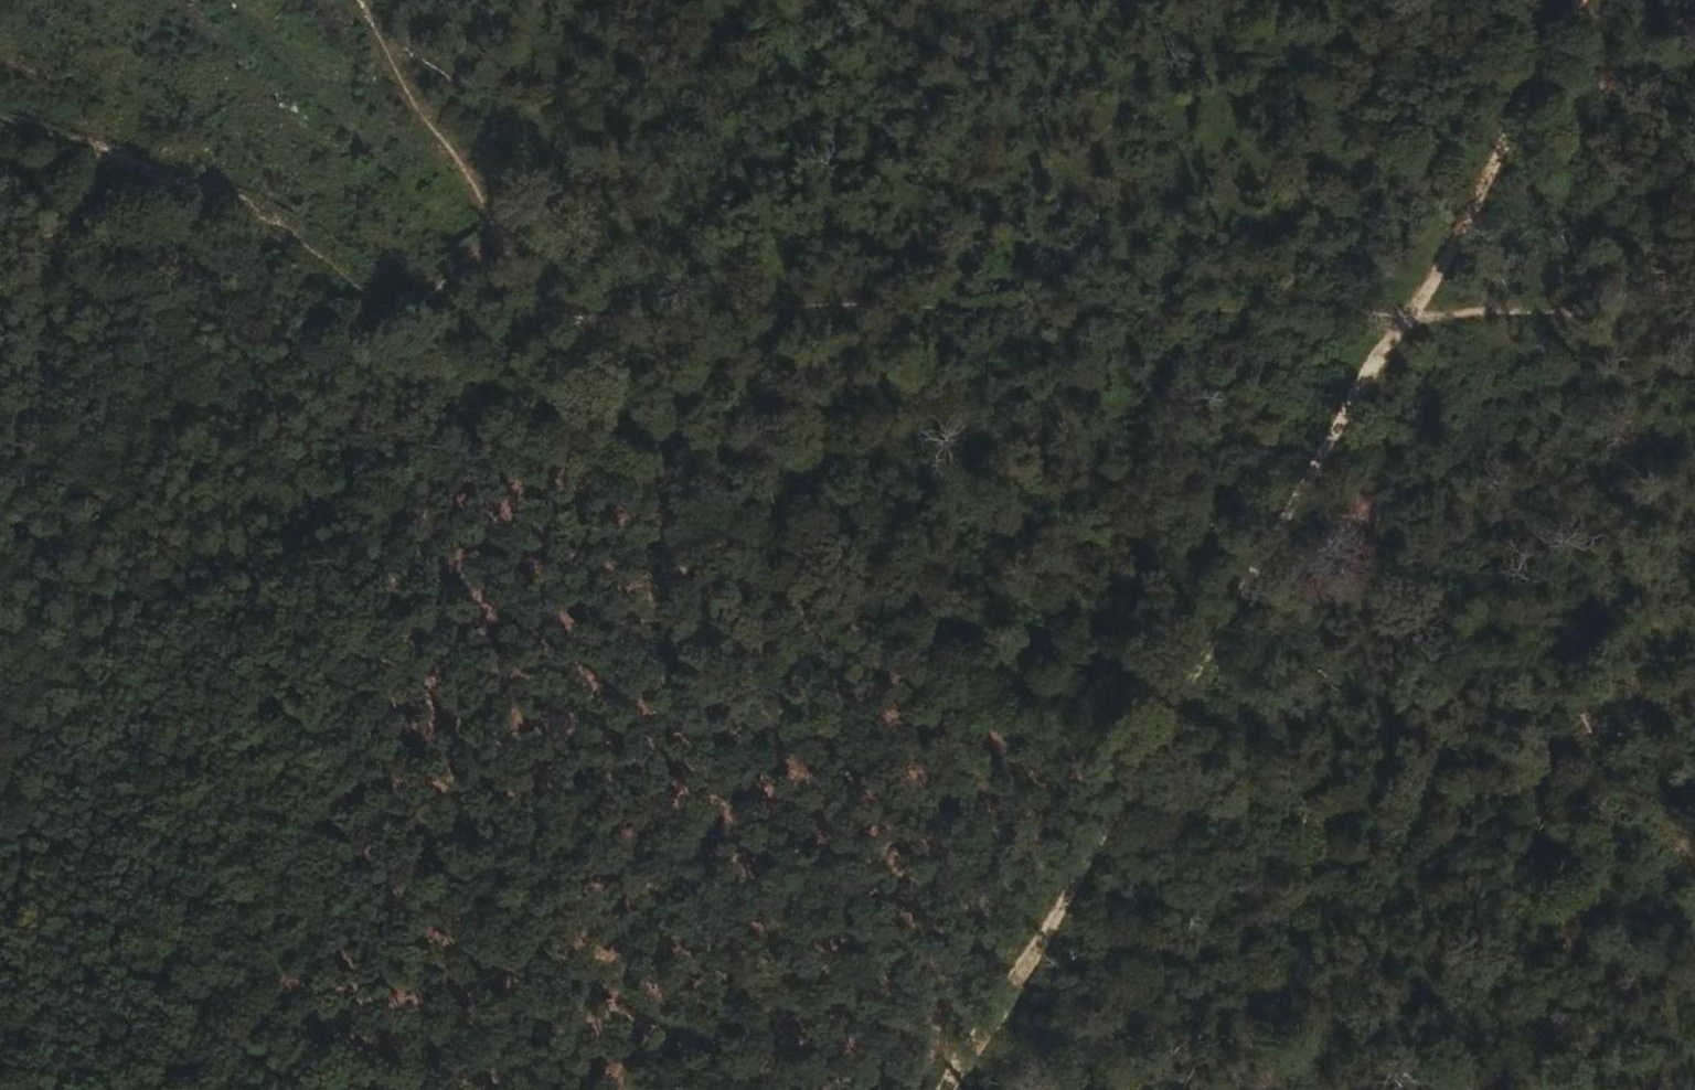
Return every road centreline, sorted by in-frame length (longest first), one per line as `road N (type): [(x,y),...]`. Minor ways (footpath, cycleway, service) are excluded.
road 1 (track): [(1408,318),(1596,0)]
road 2 (track): [(1694,313),(1408,318)]

